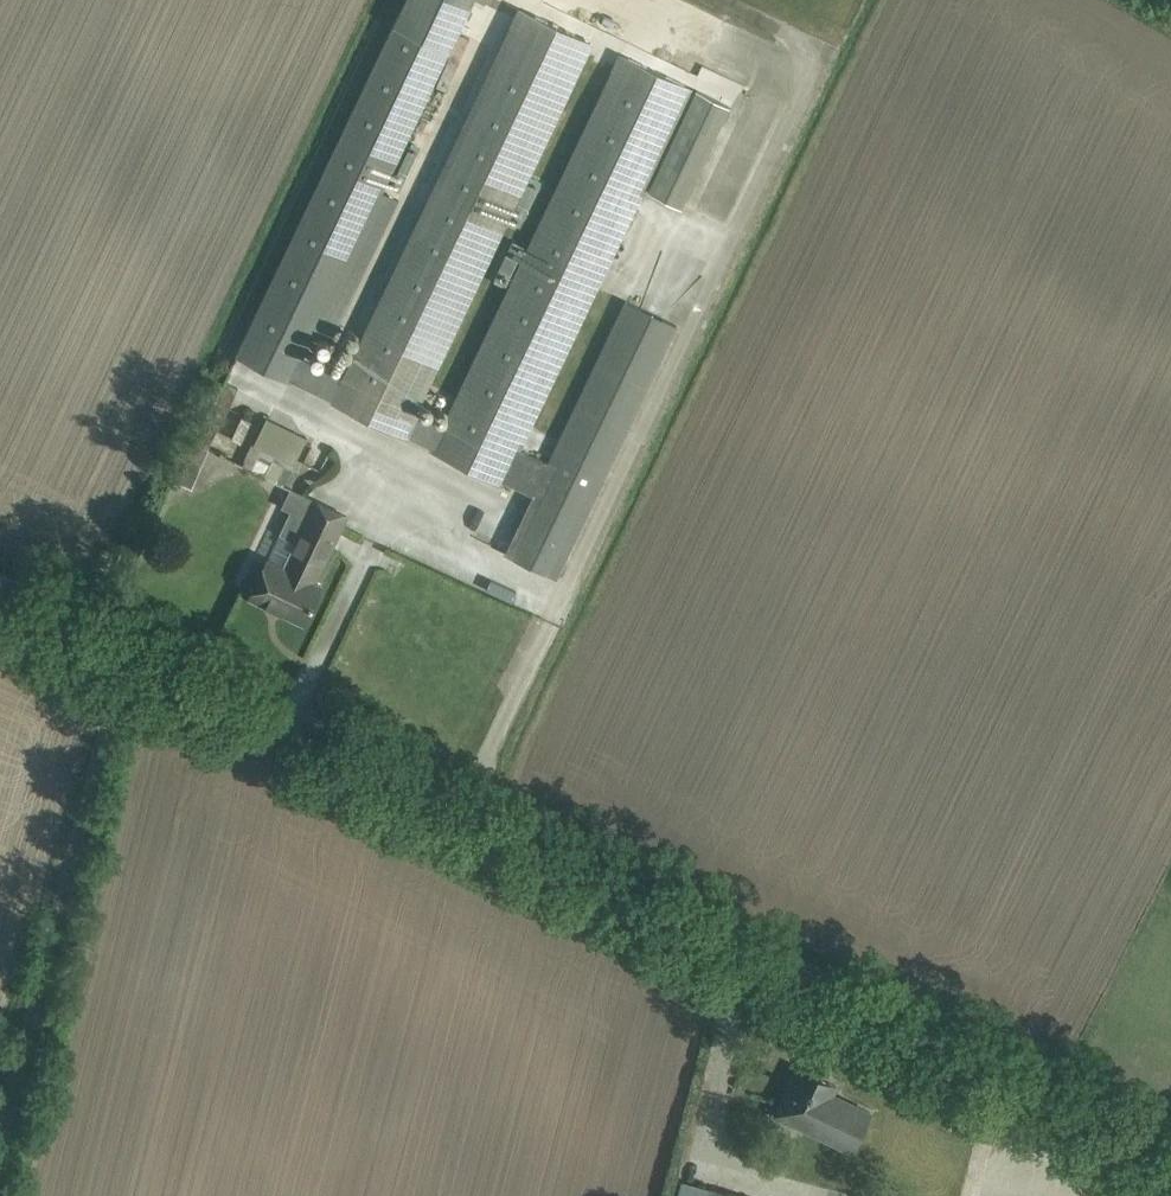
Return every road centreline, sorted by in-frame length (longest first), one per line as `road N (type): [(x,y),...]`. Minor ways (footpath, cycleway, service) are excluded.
road 1 (unclassified): [(1170,1143),(0,585)]

